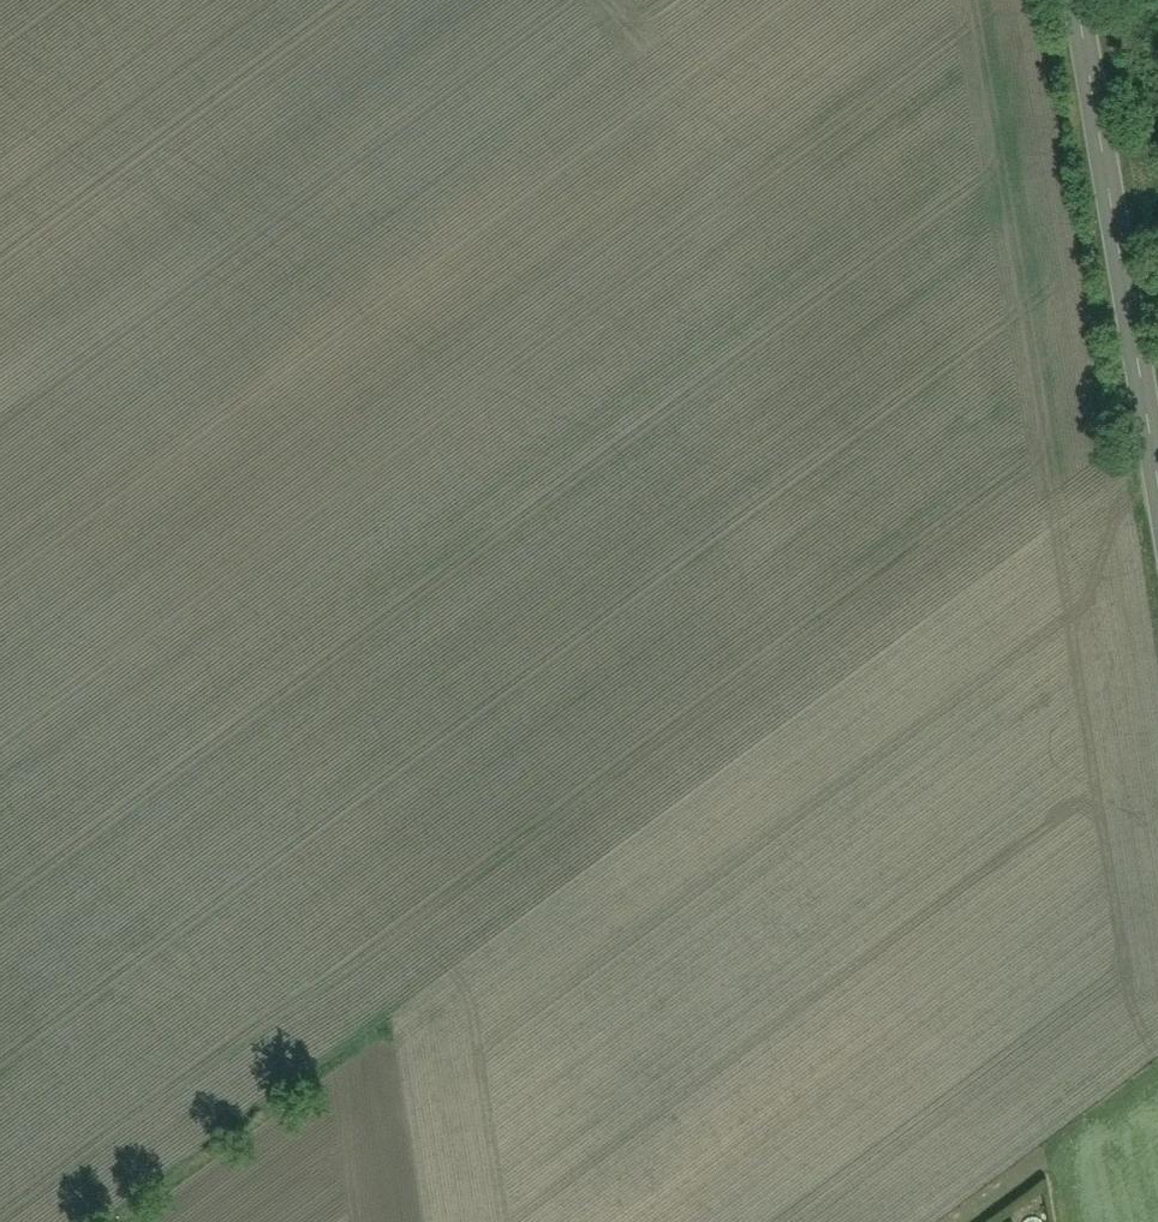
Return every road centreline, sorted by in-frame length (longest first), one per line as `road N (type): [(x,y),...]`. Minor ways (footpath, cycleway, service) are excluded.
road 1 (tertiary): [(1080,0),(1157,467)]

